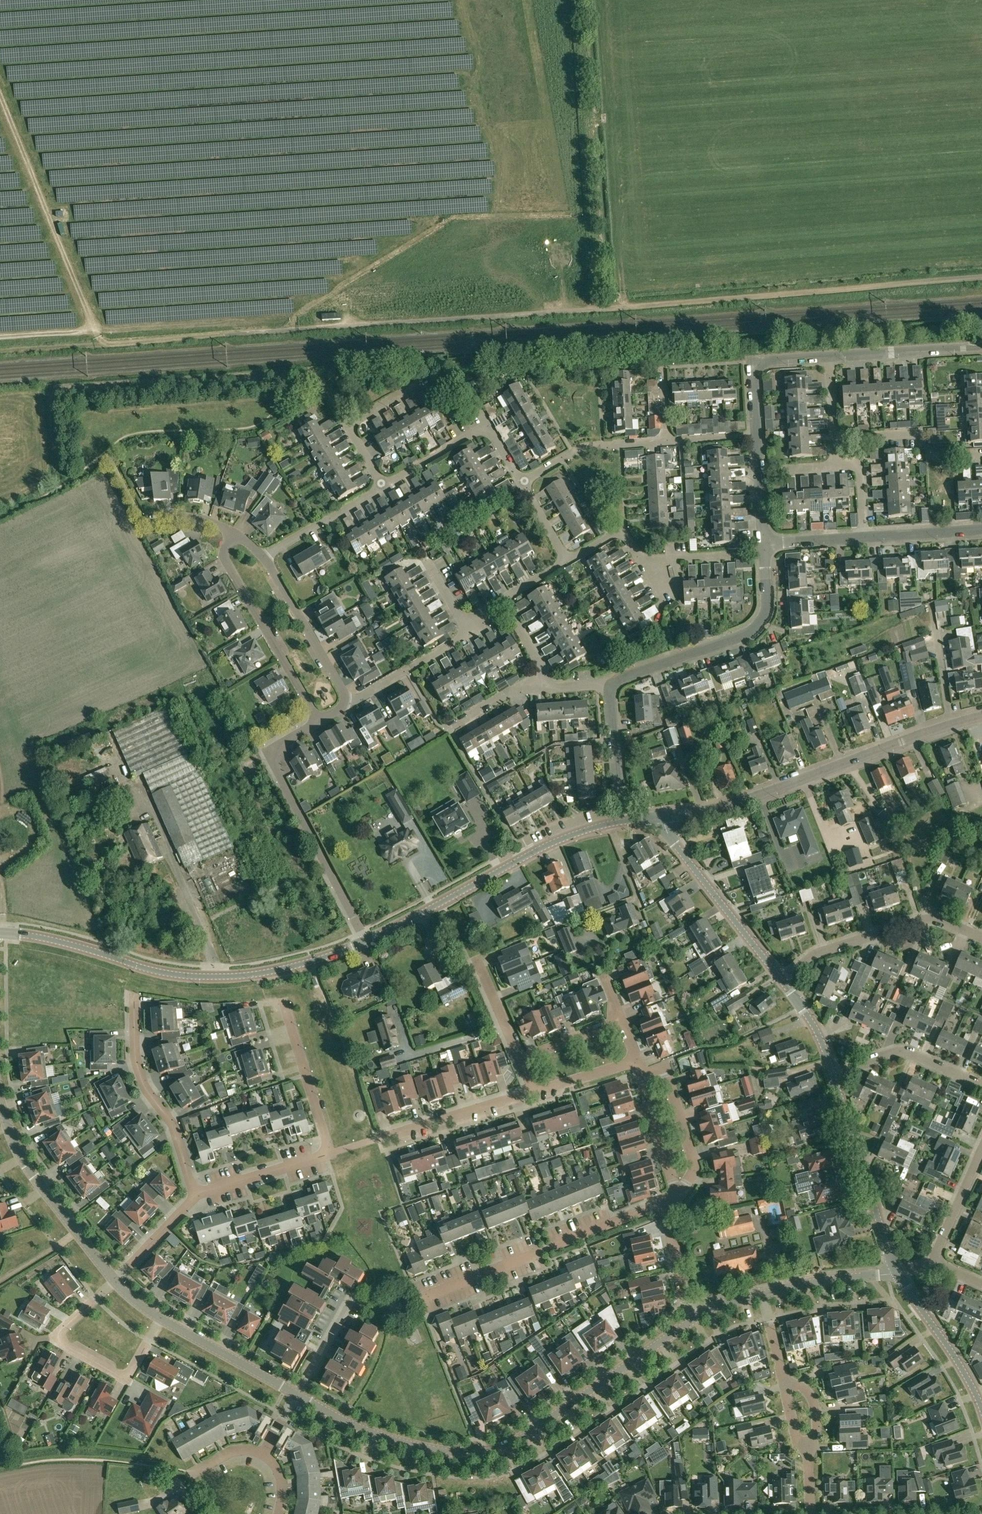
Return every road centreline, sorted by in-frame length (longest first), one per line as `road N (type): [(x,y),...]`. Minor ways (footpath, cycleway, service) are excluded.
road 1 (unclassified): [(299,329),(981,278)]
road 2 (residential): [(298,1395),(387,1438),(447,1452),(488,1451),(522,1438),(695,1318)]
road 3 (tertiary): [(2,932),(204,976),(273,971),(365,941)]
road 4 (tertiary): [(665,815),(752,797),(981,716)]
road 5 (residential): [(193,1198),(330,1153),(284,1002)]
road 6 (tertiary): [(365,941),(560,840),(621,822)]
road 7 (residential): [(365,941),(273,757),(278,745),(318,719)]
road 8 (residential): [(421,1300),(663,1205)]
road 9 (residential): [(162,1319),(127,1380),(53,1338),(115,1280)]
road 10 (residential): [(612,682),(758,624),(765,611),(761,543)]
road 11 (residential): [(781,980),(830,949),(923,919),(981,937)]
road 12 (residential): [(318,719),(223,559),(229,530)]
road 13 (residential): [(193,1198),(173,1125),(142,1082),(135,997)]
road 14 (residential): [(115,1280),(28,1168),(0,1102)]
road 15 (tertiary): [(897,1273),(831,1070)]
road 16 (tertiary): [(781,980),(674,841),(665,815)]
road 17 (residential): [(522,482),(481,429),(382,486)]
road 18 (residential): [(349,702),(263,556)]
road 19 (residential): [(679,1197),(694,1167),(687,1128),(664,1065),(640,1070)]
road 20 (residential): [(378,1139),(533,1094)]
road 21 (tertiary): [(981,1409),(969,1375),(897,1273)]
road 22 (residential): [(981,1086),(899,1053),(831,1070)]
road 23 (residential): [(298,1395),(162,1319)]
road 24 (residential): [(522,482),(588,447),(667,441)]
road 25 (residential): [(828,358),(981,348)]
road 26 (residential): [(756,436),(752,362),(828,358)]
road 27 (residential): [(621,822),(612,682)]
road 28 (residential): [(382,486),(263,556)]
road 29 (residential): [(762,1295),(897,1273)]
road 30 (residential): [(349,702),(467,634)]
road 31 (residential): [(679,1197),(640,1070)]
road 32 (residential): [(928,1257),(981,1137)]
road 33 (track): [(225,335),(114,344),(98,337)]

